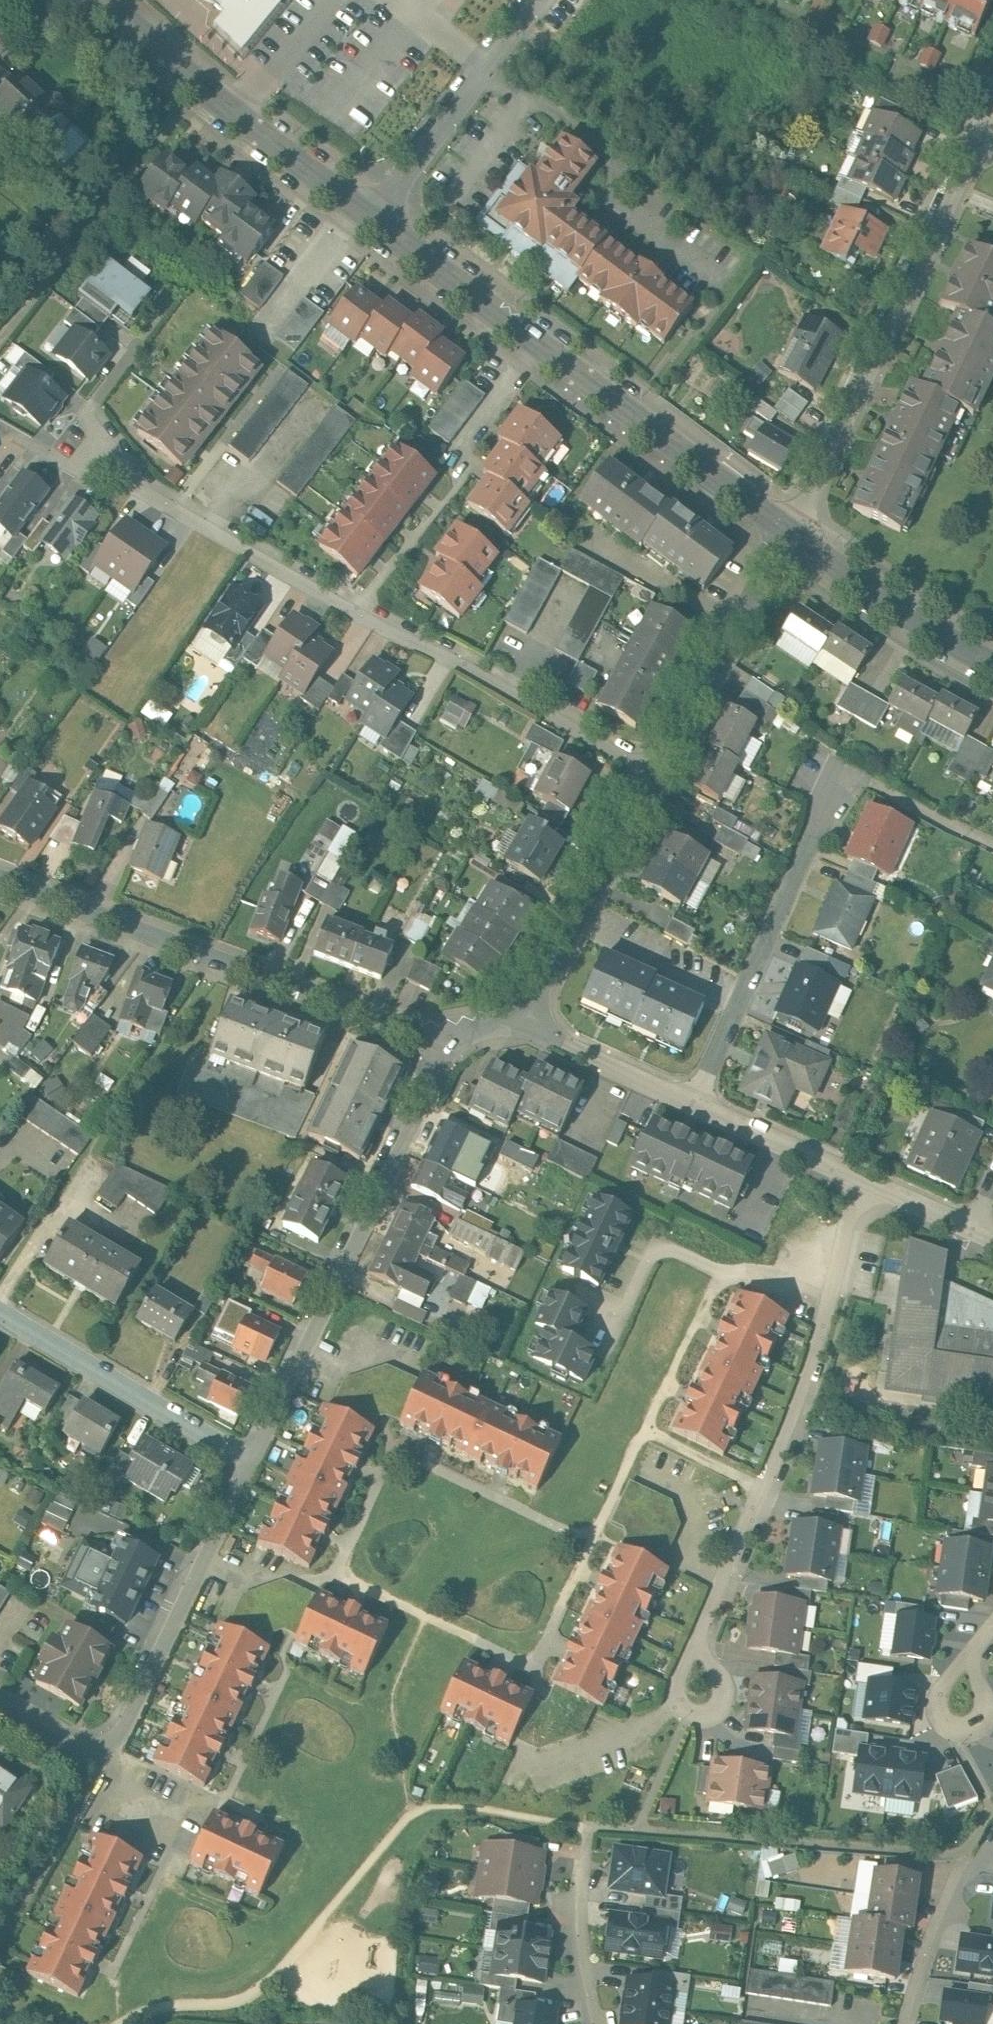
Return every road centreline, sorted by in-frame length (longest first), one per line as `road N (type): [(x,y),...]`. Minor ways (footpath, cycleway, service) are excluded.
road 1 (residential): [(657,774),(220,535),(83,450)]
road 2 (residential): [(867,1178),(839,1262),(831,1328),(729,1579),(686,1726)]
road 3 (tertiary): [(790,527),(370,206)]
road 4 (residential): [(466,1037),(252,1458)]
road 5 (residential): [(992,151),(958,175),(790,527)]
road 6 (residential): [(466,1037),(401,1024),(97,915)]
road 7 (residential): [(696,1099),(847,775)]
road 8 (residential): [(252,1458),(100,1758)]
road 9 (tertiary): [(370,206),(117,0)]
road 10 (residential): [(0,1305),(252,1458)]
road 11 (residential): [(657,774),(521,1021)]
road 12 (residential): [(790,527),(657,774)]
road 13 (residential): [(370,206),(526,0)]
road 14 (tertiary): [(992,662),(790,527)]
road 15 (residential): [(696,1099),(521,1021)]
road 16 (residential): [(867,1178),(696,1099)]
road 17 (residential): [(597,2023),(584,1972),(588,1842)]
road 18 (residential): [(952,1910),(908,2023)]

